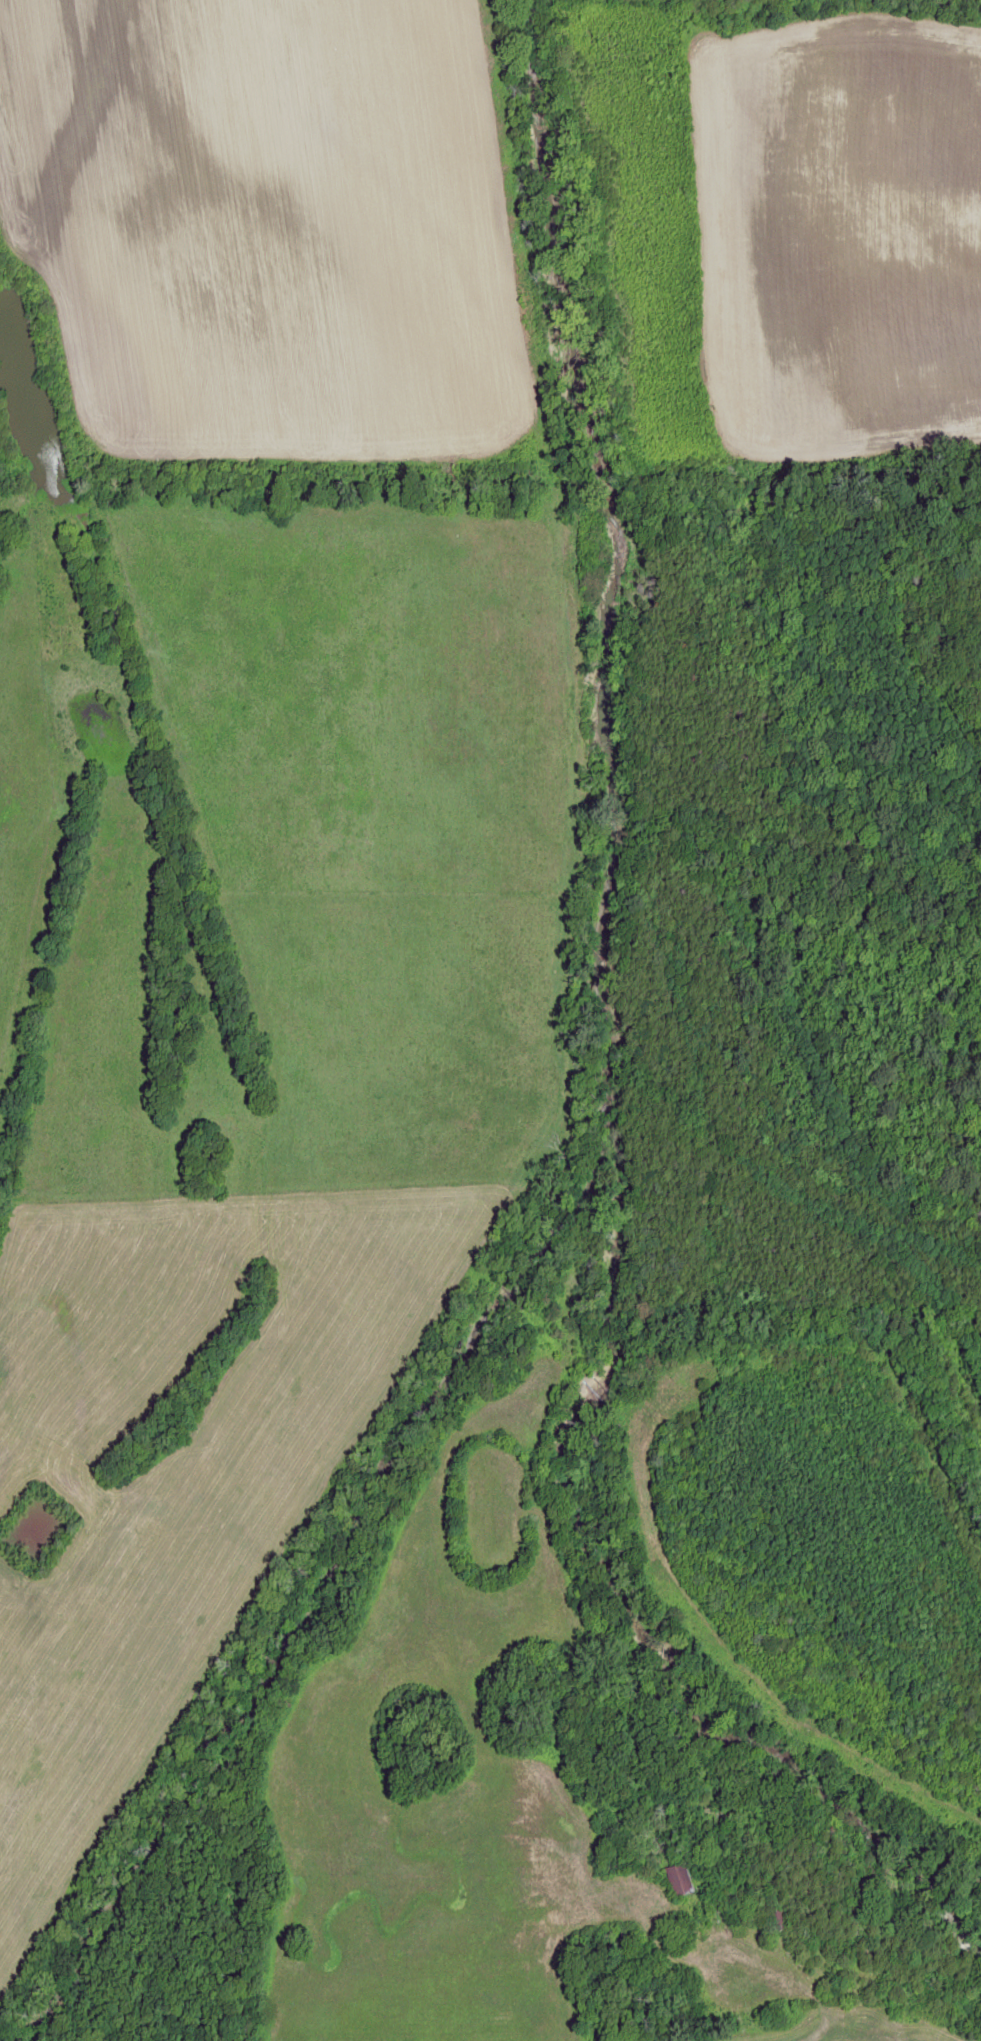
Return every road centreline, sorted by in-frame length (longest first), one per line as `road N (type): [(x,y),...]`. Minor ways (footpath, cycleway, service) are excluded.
road 1 (residential): [(0,2015),(104,1848),(262,1536),(384,1434),(450,1321),(562,1024),(582,829),(572,507),(552,456),(491,0)]

